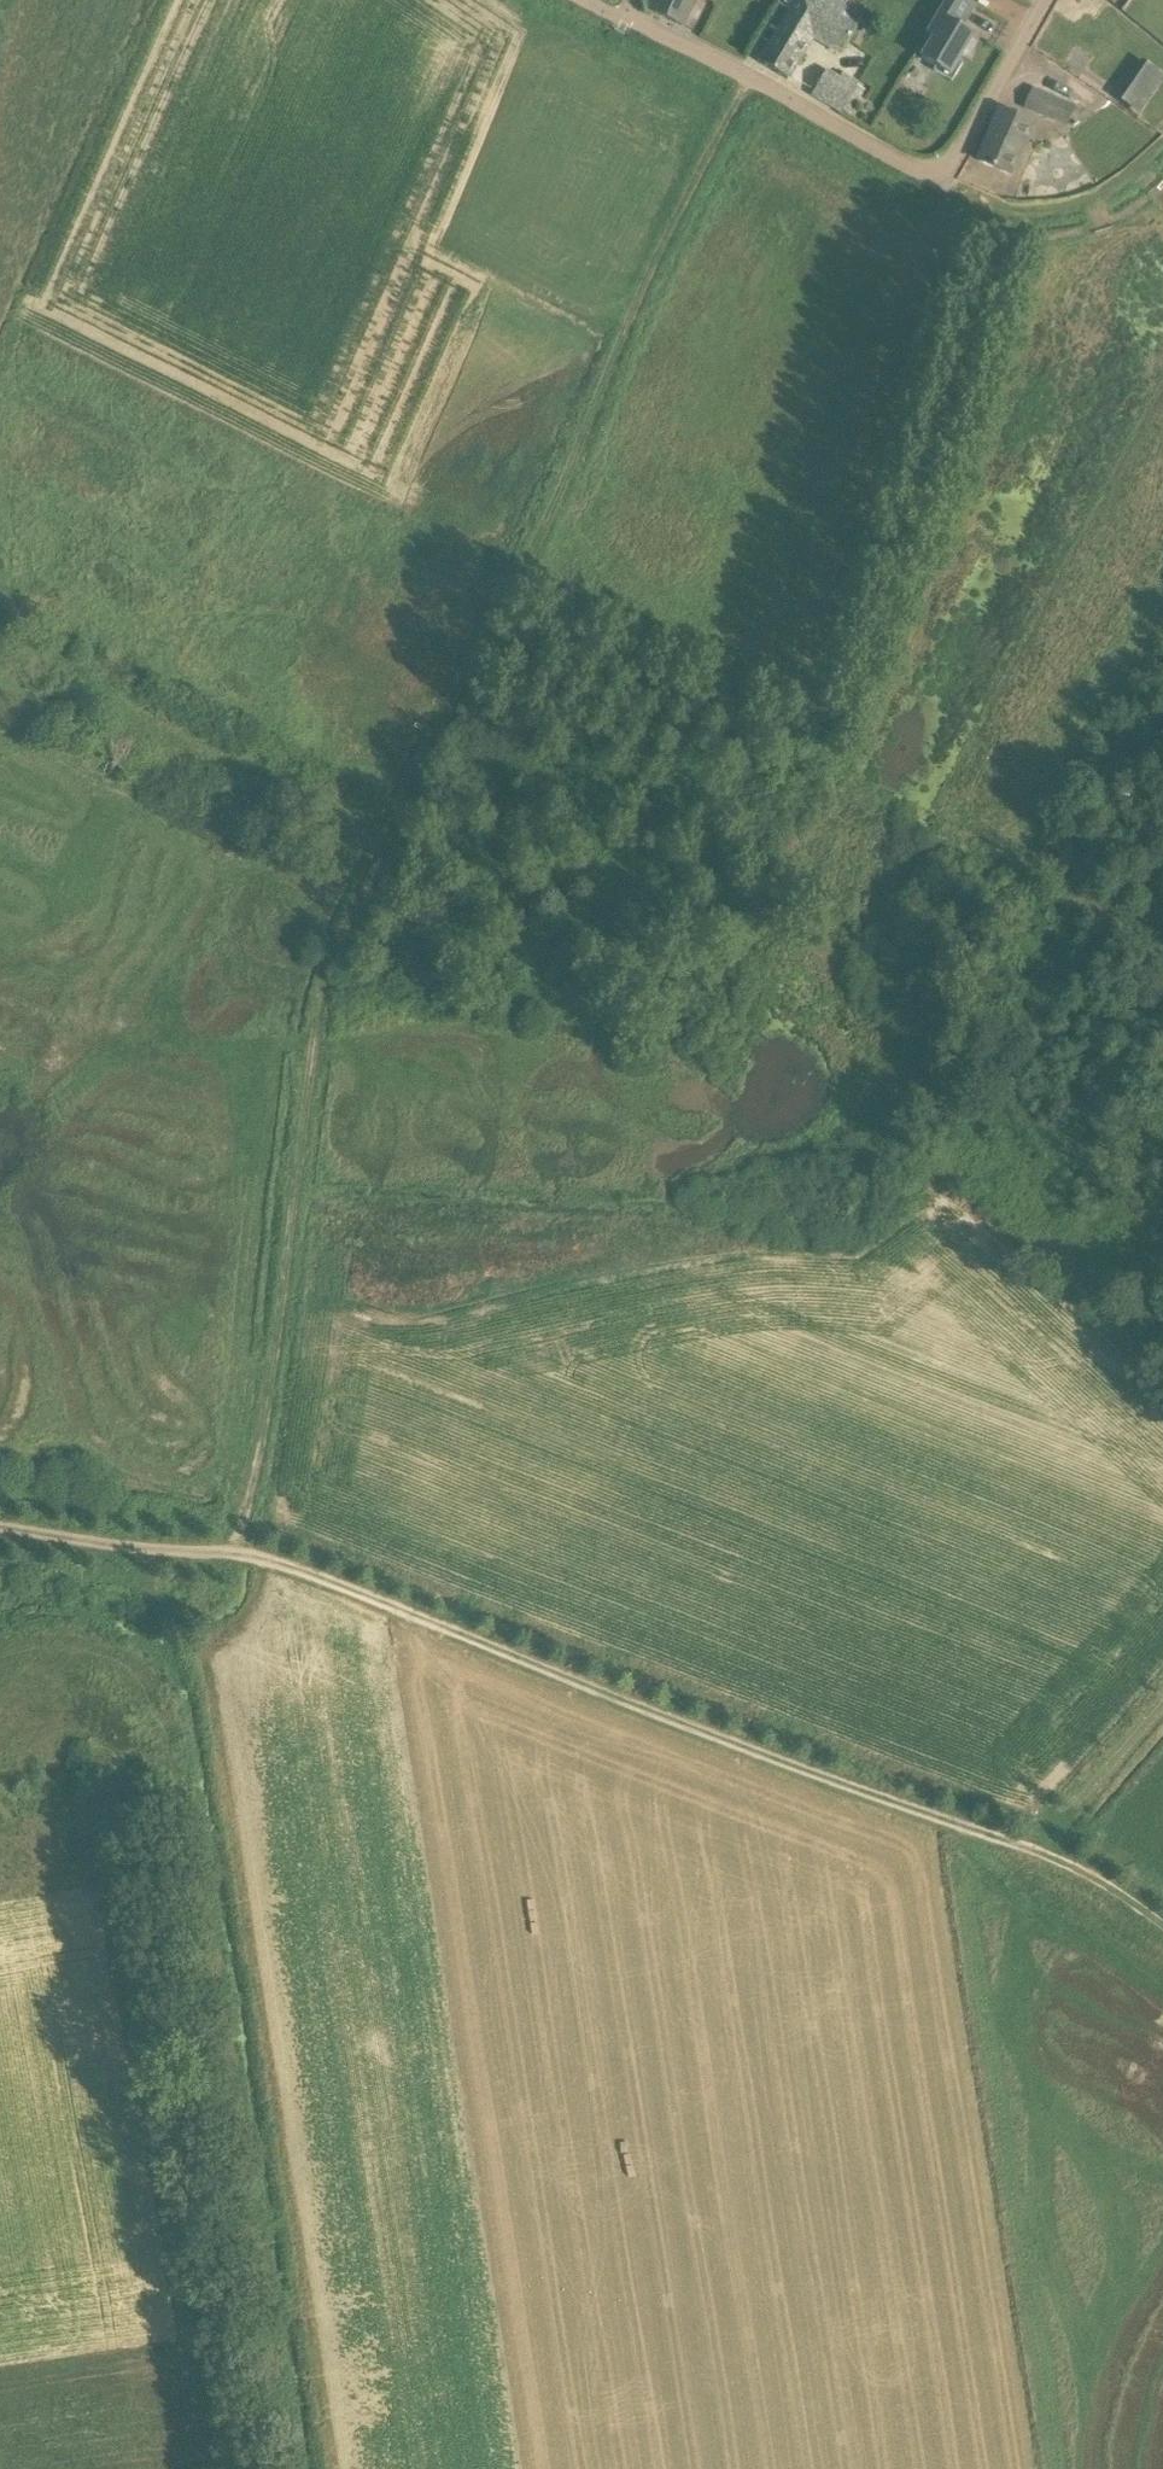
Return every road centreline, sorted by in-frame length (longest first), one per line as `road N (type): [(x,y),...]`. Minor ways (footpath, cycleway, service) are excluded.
road 1 (track): [(236,1551),(286,1301),(321,979),(551,513),(644,284),(750,77)]
road 2 (track): [(0,1529),(236,1551),(298,1568),(1059,1861),(1162,1925)]
road 3 (residential): [(633,20),(913,169),(941,172),(961,156),(1048,0)]

